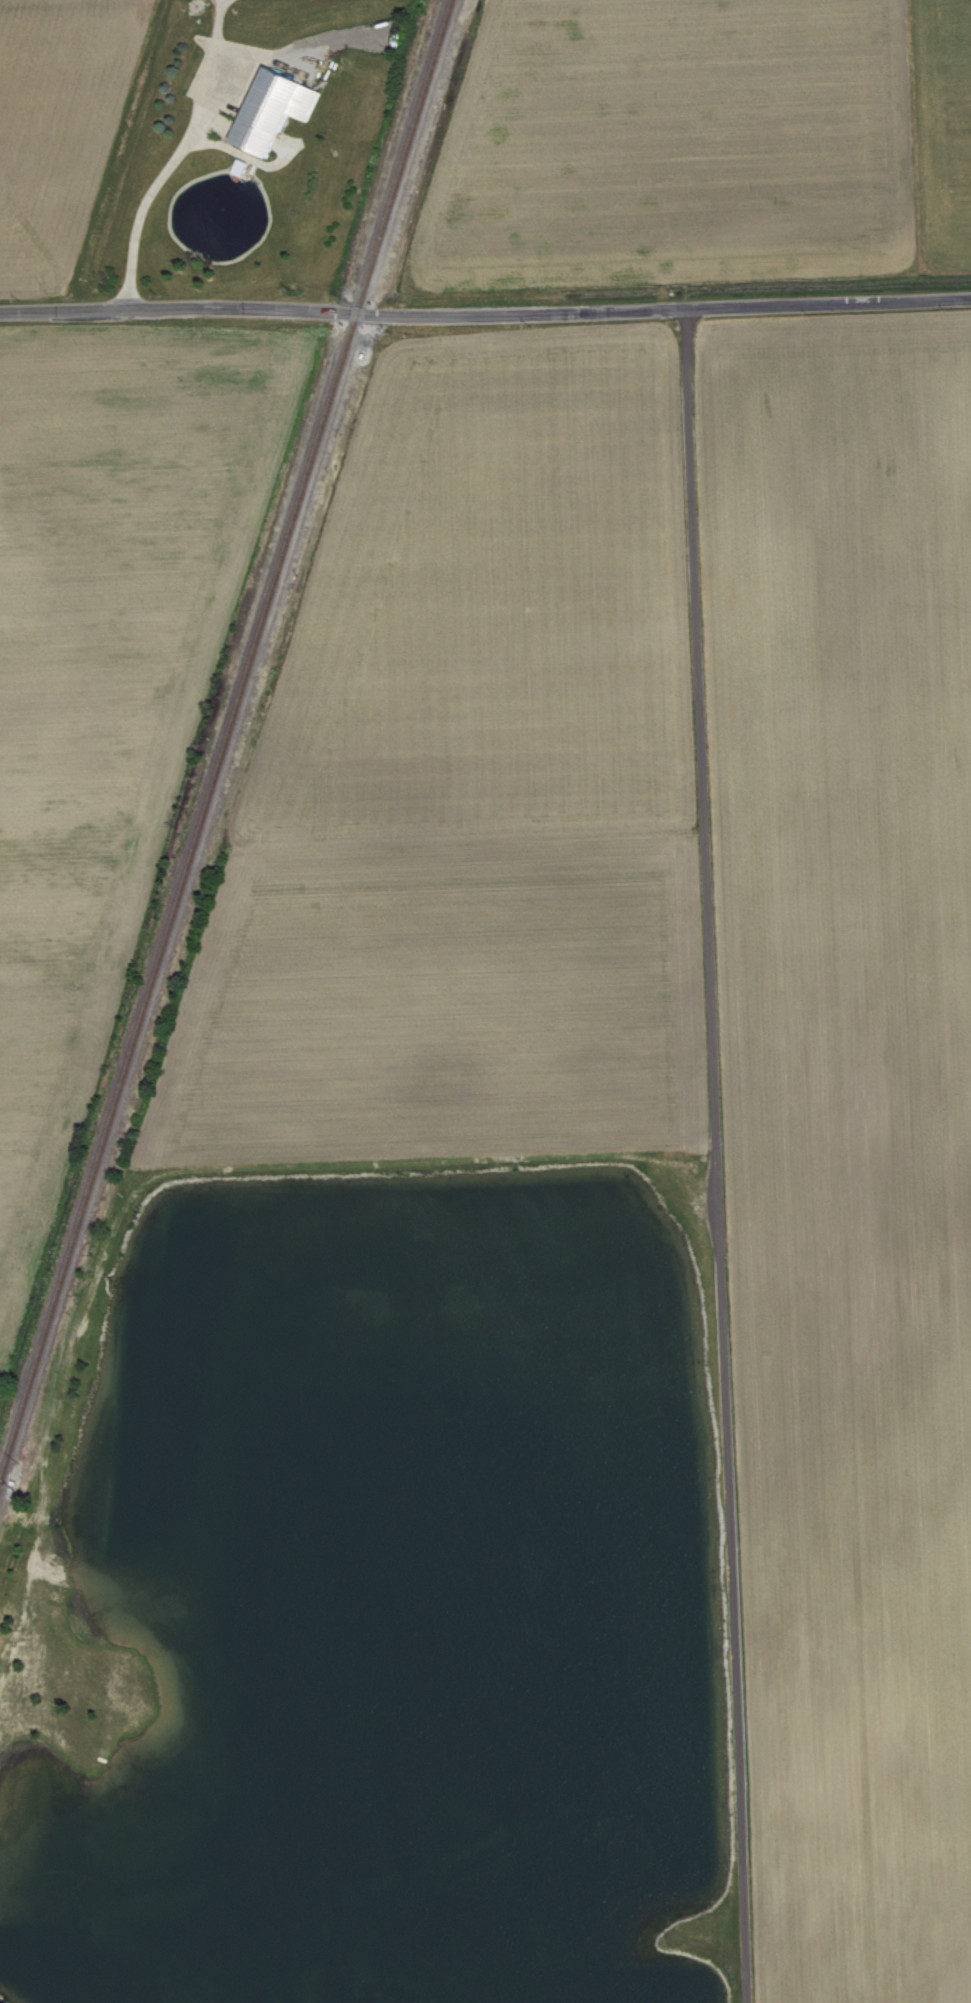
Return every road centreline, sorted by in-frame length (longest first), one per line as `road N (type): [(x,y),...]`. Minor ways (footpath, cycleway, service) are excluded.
road 1 (tertiary): [(0,314),(248,307),(459,315),(970,298)]

